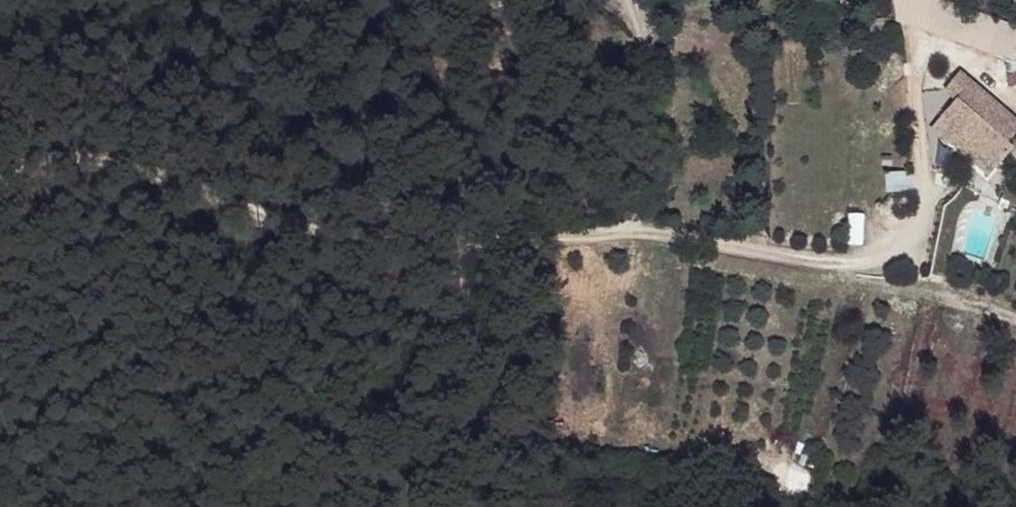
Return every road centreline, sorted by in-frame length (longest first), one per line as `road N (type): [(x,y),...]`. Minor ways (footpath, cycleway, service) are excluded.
road 1 (residential): [(0,233),(11,187),(33,160),(58,152),(326,223),(523,246),(649,229),(841,261)]

